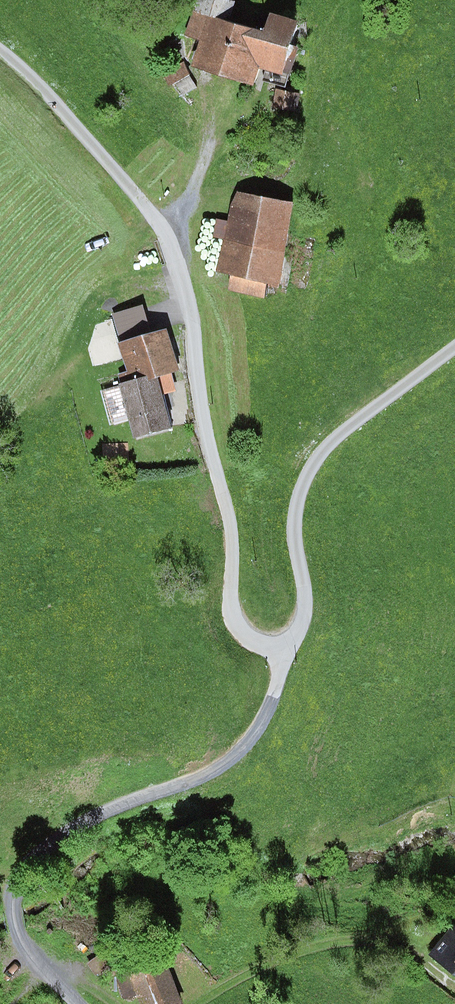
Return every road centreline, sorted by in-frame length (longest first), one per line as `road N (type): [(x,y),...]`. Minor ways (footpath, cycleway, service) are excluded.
road 1 (unclassified): [(454,350),(332,441),(313,465),(298,507),(307,599),(300,636),(282,651),(252,641),(232,622),(229,509),(203,413),(194,316),(169,242),(64,111),(0,51)]
road 2 (track): [(282,651),(267,722),(243,753),(206,776),(121,804),(56,839),(20,873),(9,898),(16,929),(77,1003)]
road 3 (track): [(198,1003),(281,960),(367,940),(406,948),(454,987)]

